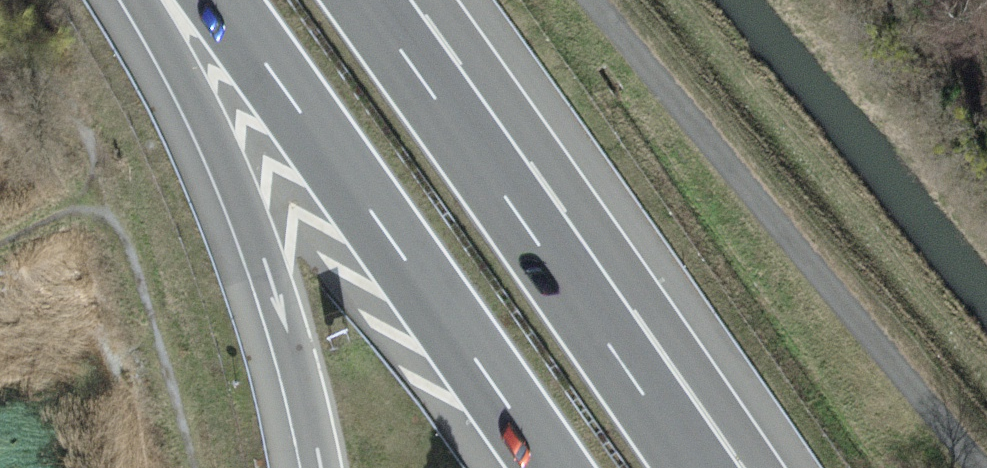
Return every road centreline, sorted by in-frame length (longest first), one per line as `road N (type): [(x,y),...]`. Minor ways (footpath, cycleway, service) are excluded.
road 1 (unclassified): [(592,0),(980,467)]
road 2 (motorway): [(218,0),(550,467)]
road 3 (motorway): [(695,467),(365,0)]

